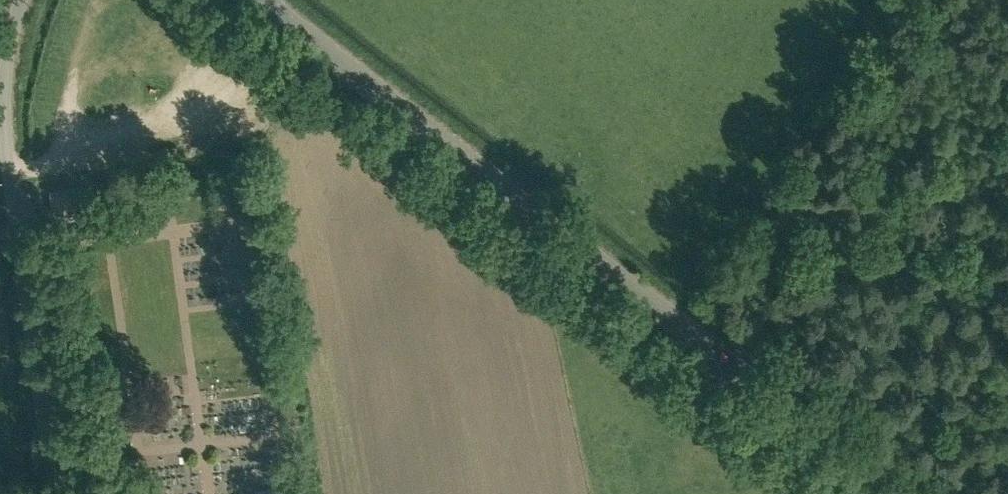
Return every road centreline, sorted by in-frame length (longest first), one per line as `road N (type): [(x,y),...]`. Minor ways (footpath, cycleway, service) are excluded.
road 1 (tertiary): [(895,493),(259,0)]
road 2 (residential): [(56,493),(4,122),(21,0)]

